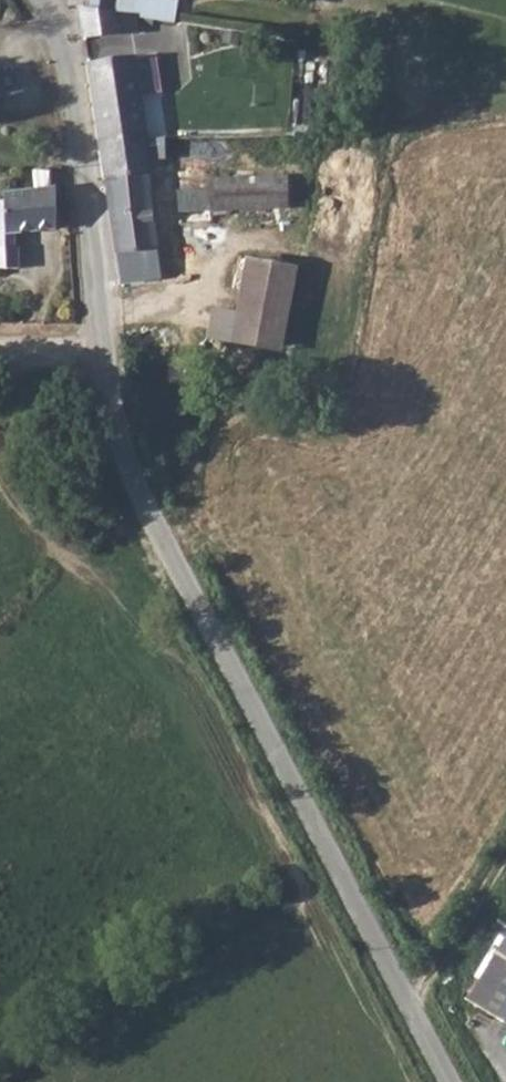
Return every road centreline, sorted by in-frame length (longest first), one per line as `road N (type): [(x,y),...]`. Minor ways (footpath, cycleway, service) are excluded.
road 1 (unclassified): [(48,0),(66,28),(114,400),(131,473),(450,1081)]
road 2 (track): [(410,1006),(505,846)]

